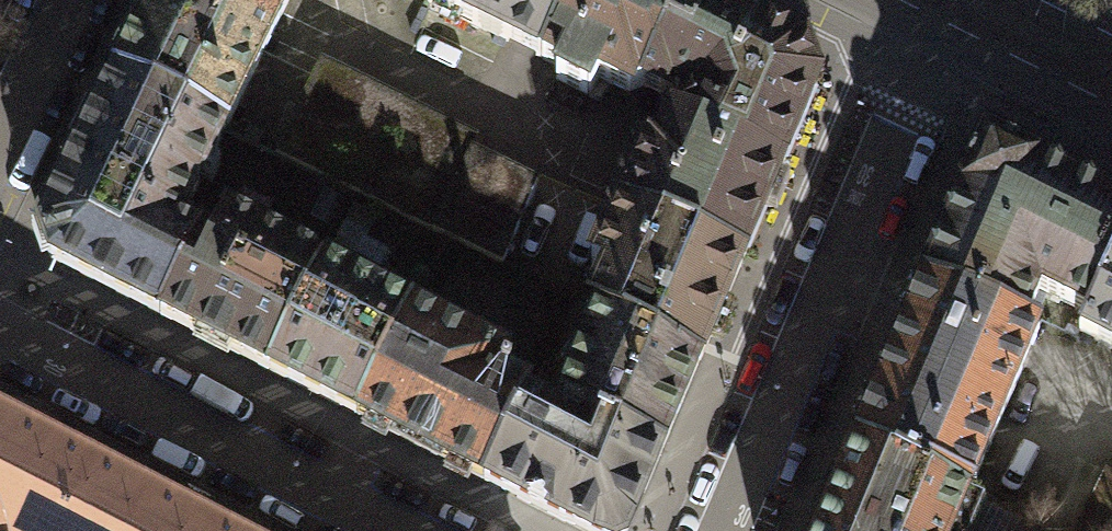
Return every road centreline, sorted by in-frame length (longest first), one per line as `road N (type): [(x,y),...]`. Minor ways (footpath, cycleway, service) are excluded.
road 1 (residential): [(727,530),(951,0)]
road 2 (residential): [(387,530),(0,329)]
road 3 (tertiary): [(1111,73),(964,0)]
road 4 (residential): [(65,0),(0,130)]

